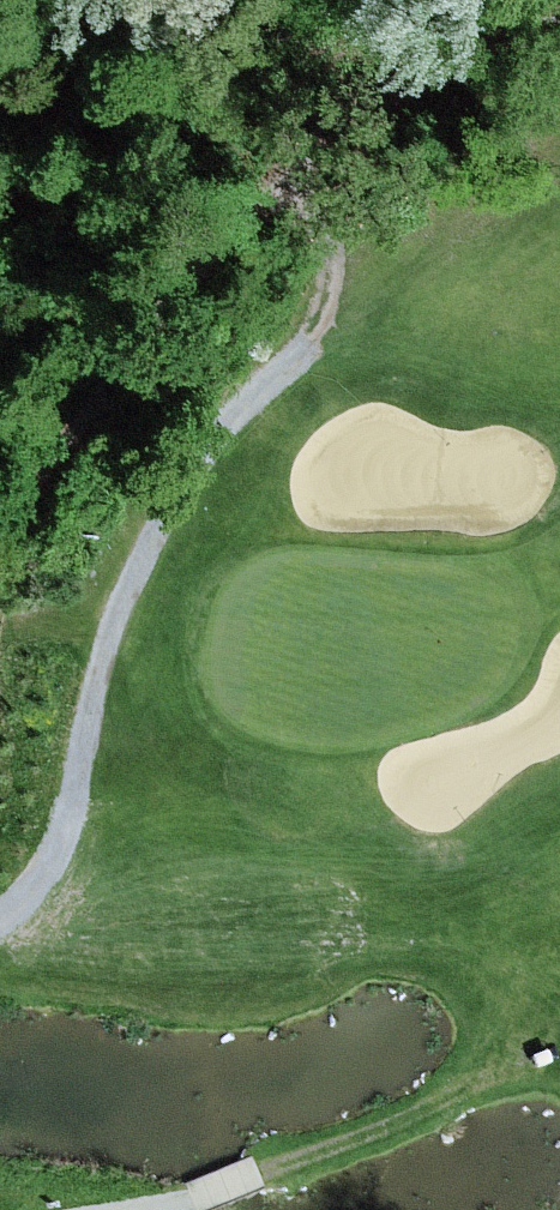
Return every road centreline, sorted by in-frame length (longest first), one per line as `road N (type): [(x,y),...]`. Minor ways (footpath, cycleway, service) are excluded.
road 1 (track): [(0,908),(41,877),(80,820),(82,749),(102,665),(135,578),(192,467),(308,344),(328,287),(296,178)]
road 2 (track): [(0,537),(97,426),(183,287),(363,115),(559,33)]
road 3 (track): [(0,932),(164,919),(420,935),(498,967),(559,1015)]

